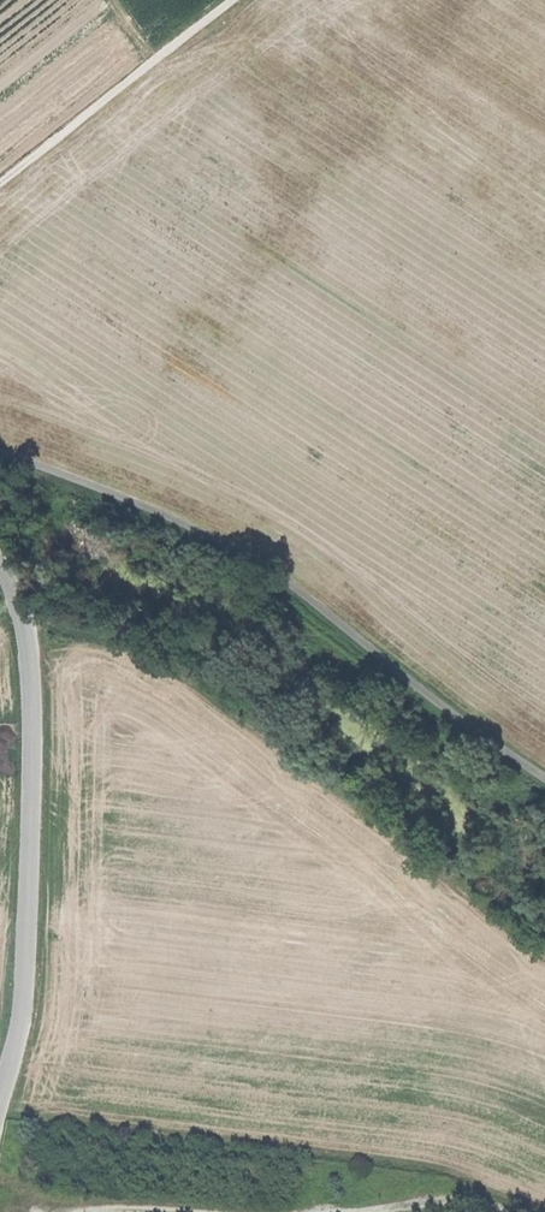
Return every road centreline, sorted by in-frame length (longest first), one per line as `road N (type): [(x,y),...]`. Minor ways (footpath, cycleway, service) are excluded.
road 1 (track): [(0,451),(171,516),(243,553),(544,775)]
road 2 (unclassified): [(0,558),(27,630),(36,727),(26,992),(0,1102)]
road 3 (track): [(0,182),(233,0)]

